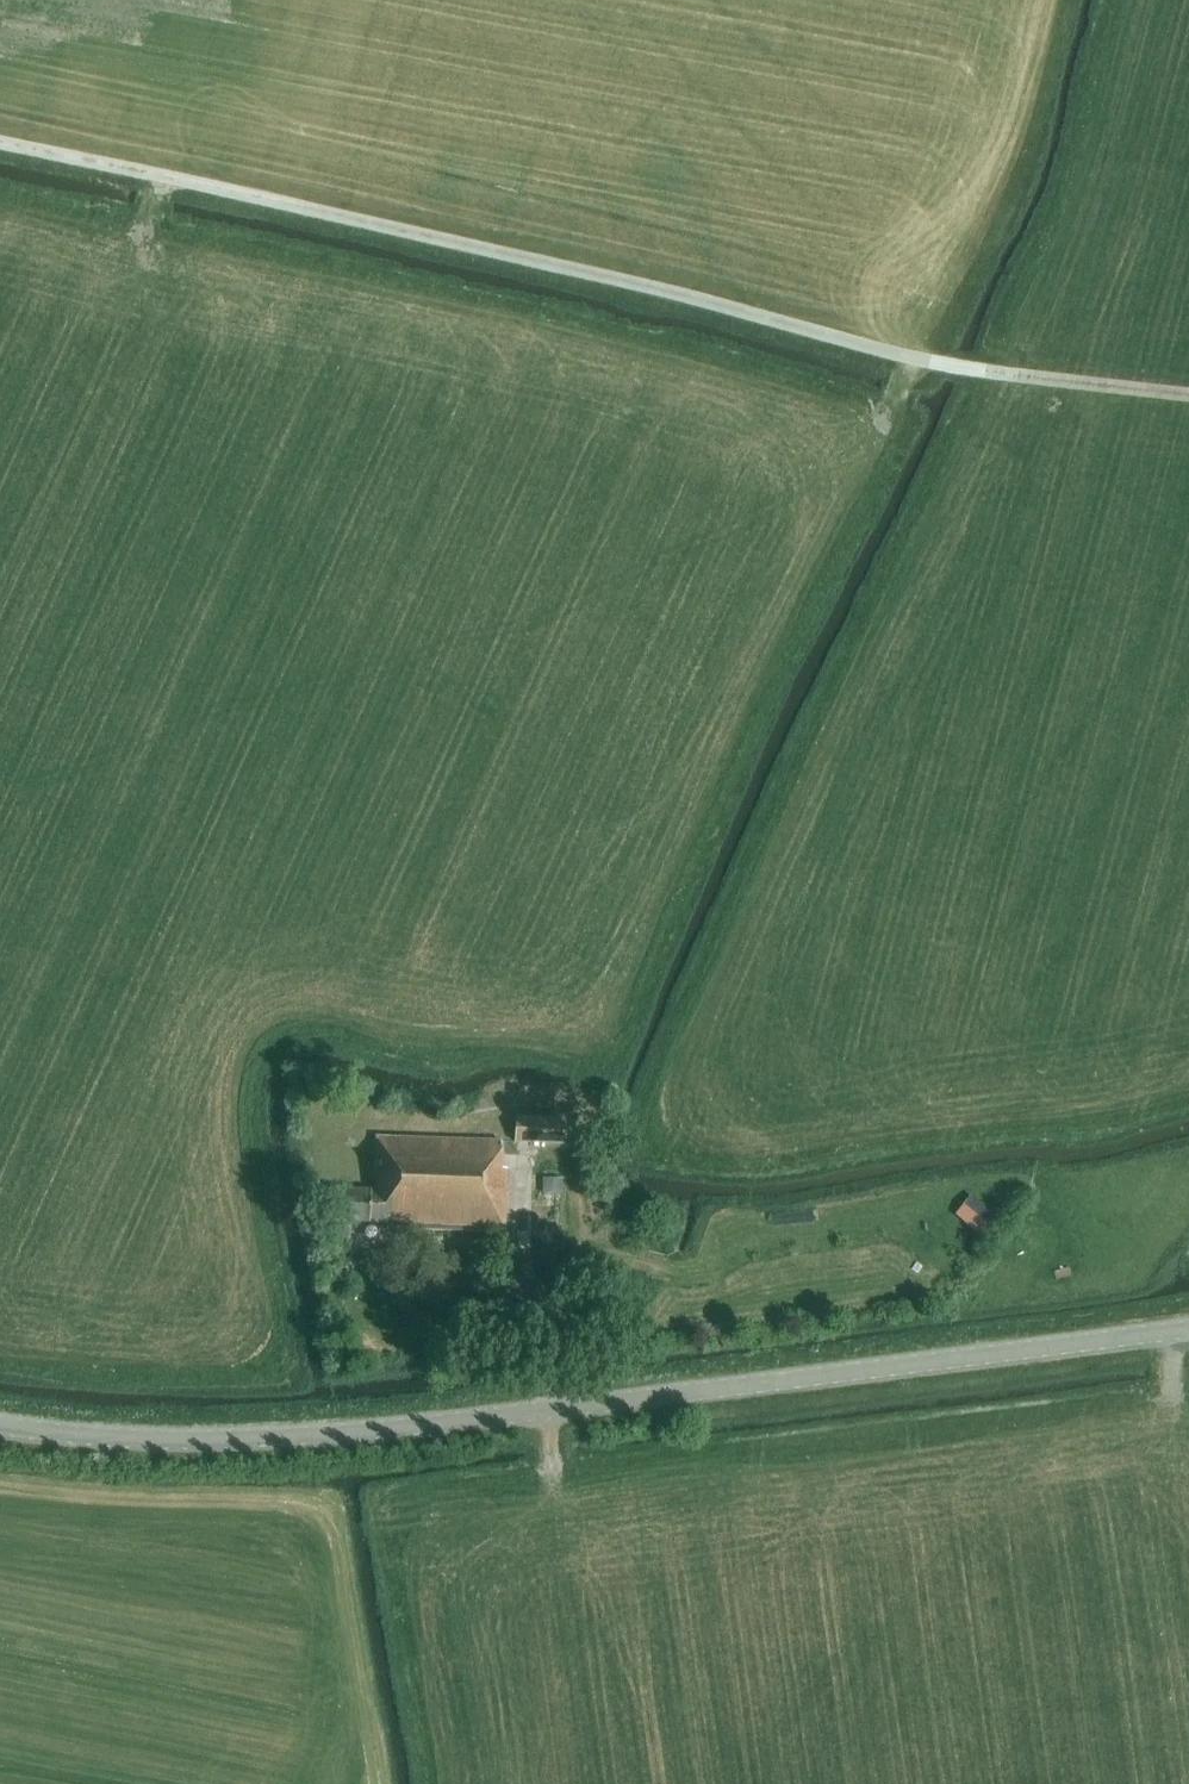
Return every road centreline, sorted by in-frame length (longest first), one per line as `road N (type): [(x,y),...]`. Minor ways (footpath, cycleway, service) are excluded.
road 1 (track): [(0,142),(662,290),(964,368),(1188,394)]
road 2 (tertiary): [(0,1426),(217,1439),(343,1434),(1188,1329)]

